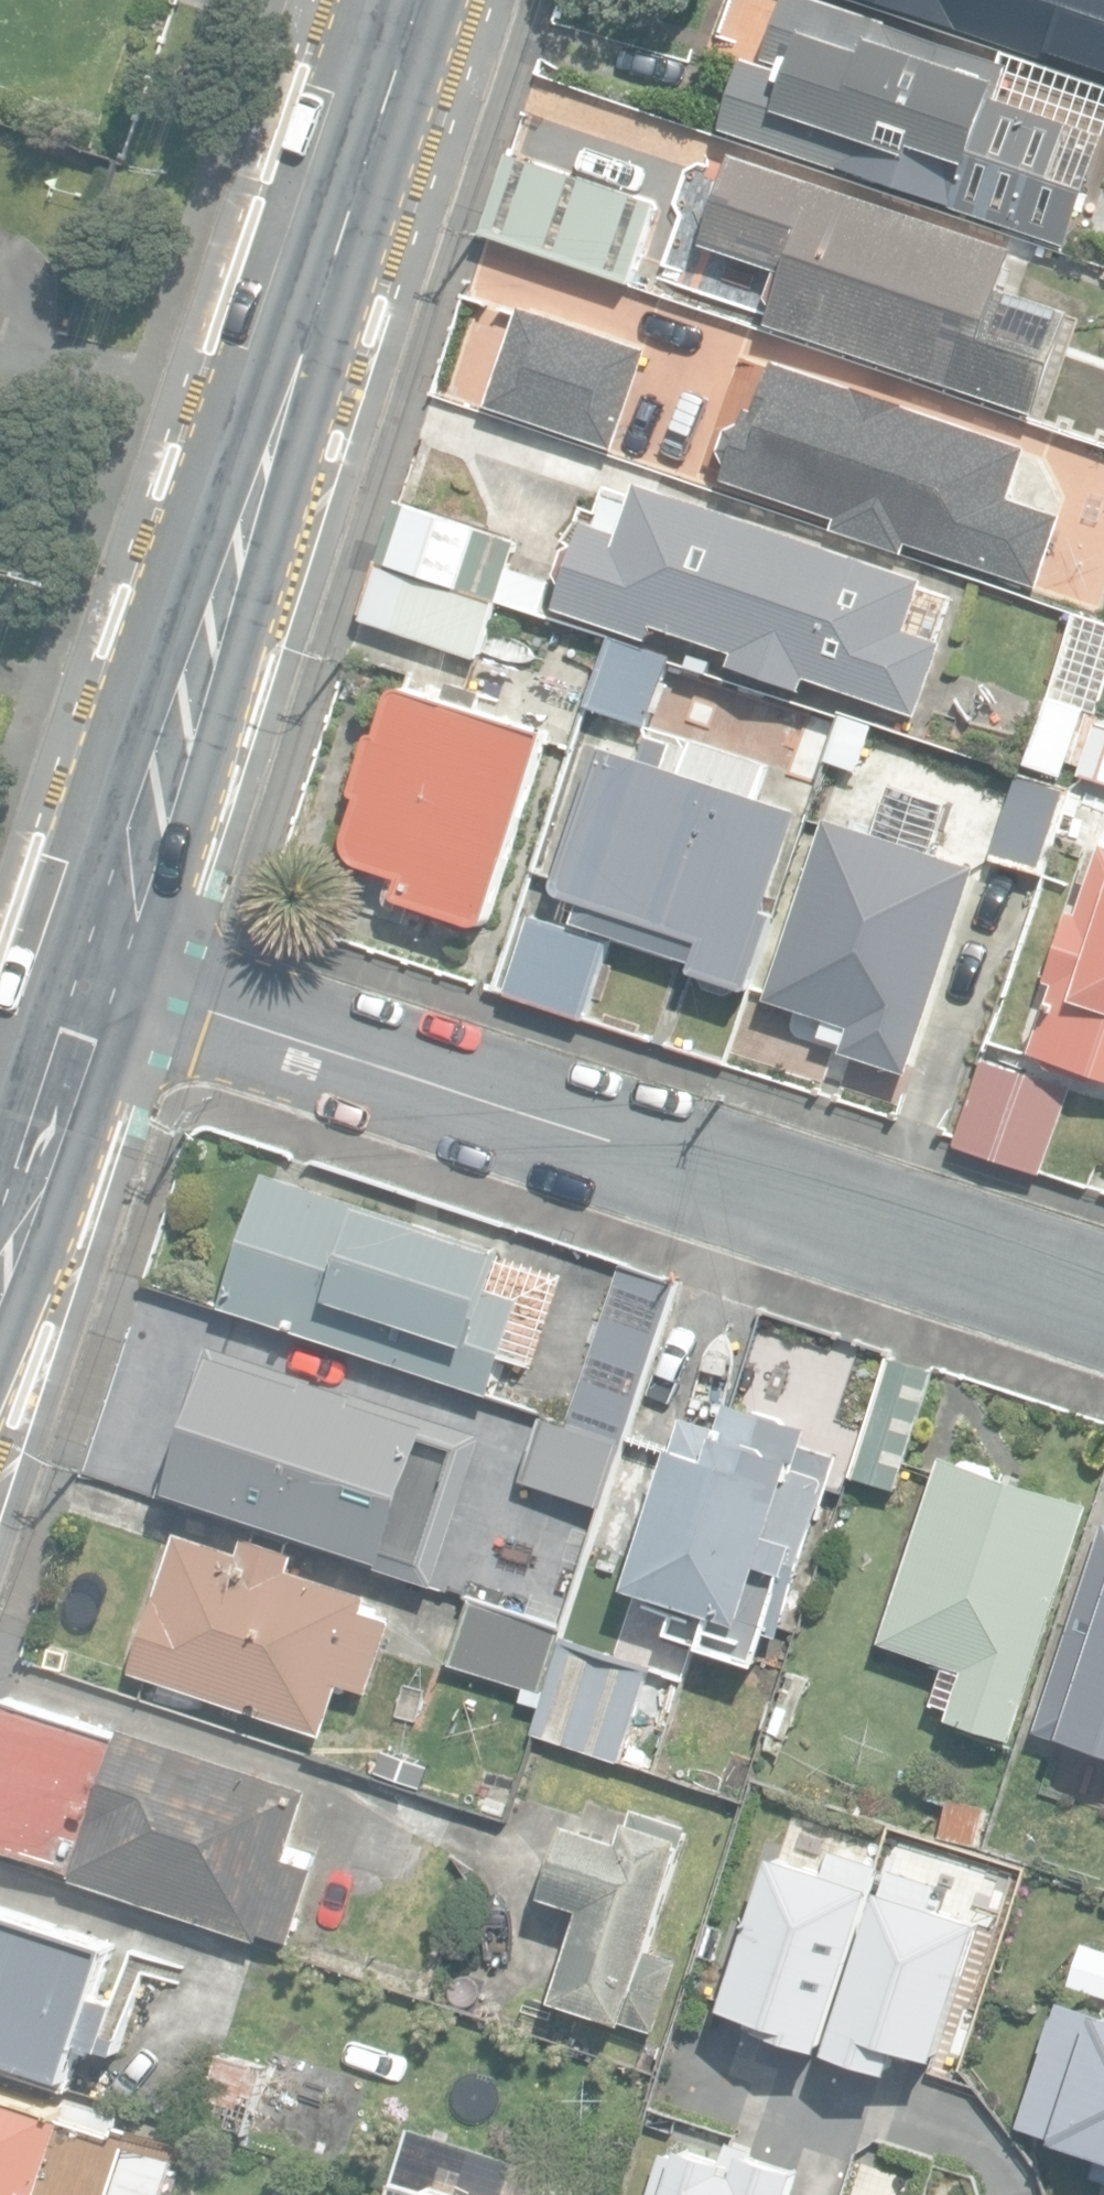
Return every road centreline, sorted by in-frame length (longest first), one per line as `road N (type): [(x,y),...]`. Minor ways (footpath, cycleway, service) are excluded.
road 1 (residential): [(86,968),(1103,1301)]
road 2 (secondary): [(401,0),(86,968)]
road 3 (secondary): [(86,968),(0,1225)]

